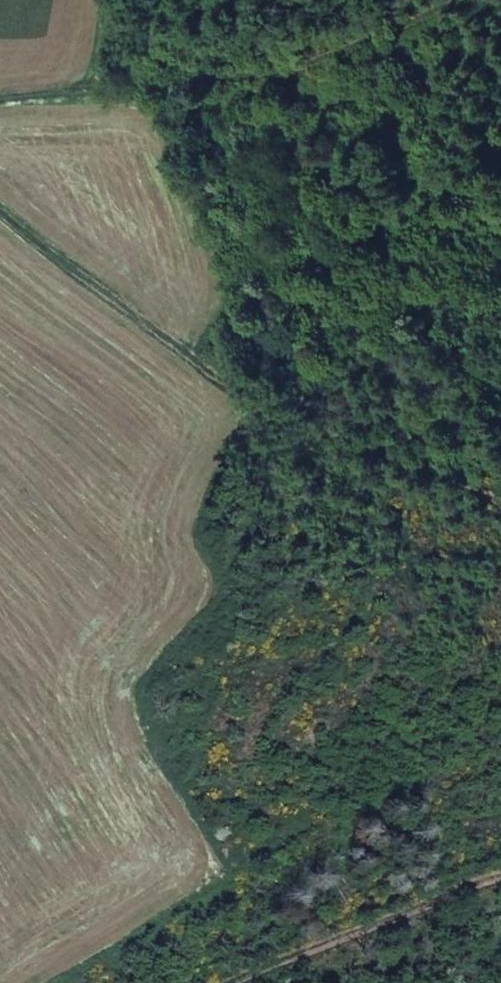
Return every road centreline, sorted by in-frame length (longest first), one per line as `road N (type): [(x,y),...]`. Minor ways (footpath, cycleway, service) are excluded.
road 1 (track): [(0,199),(193,343),(301,412),(500,493)]

